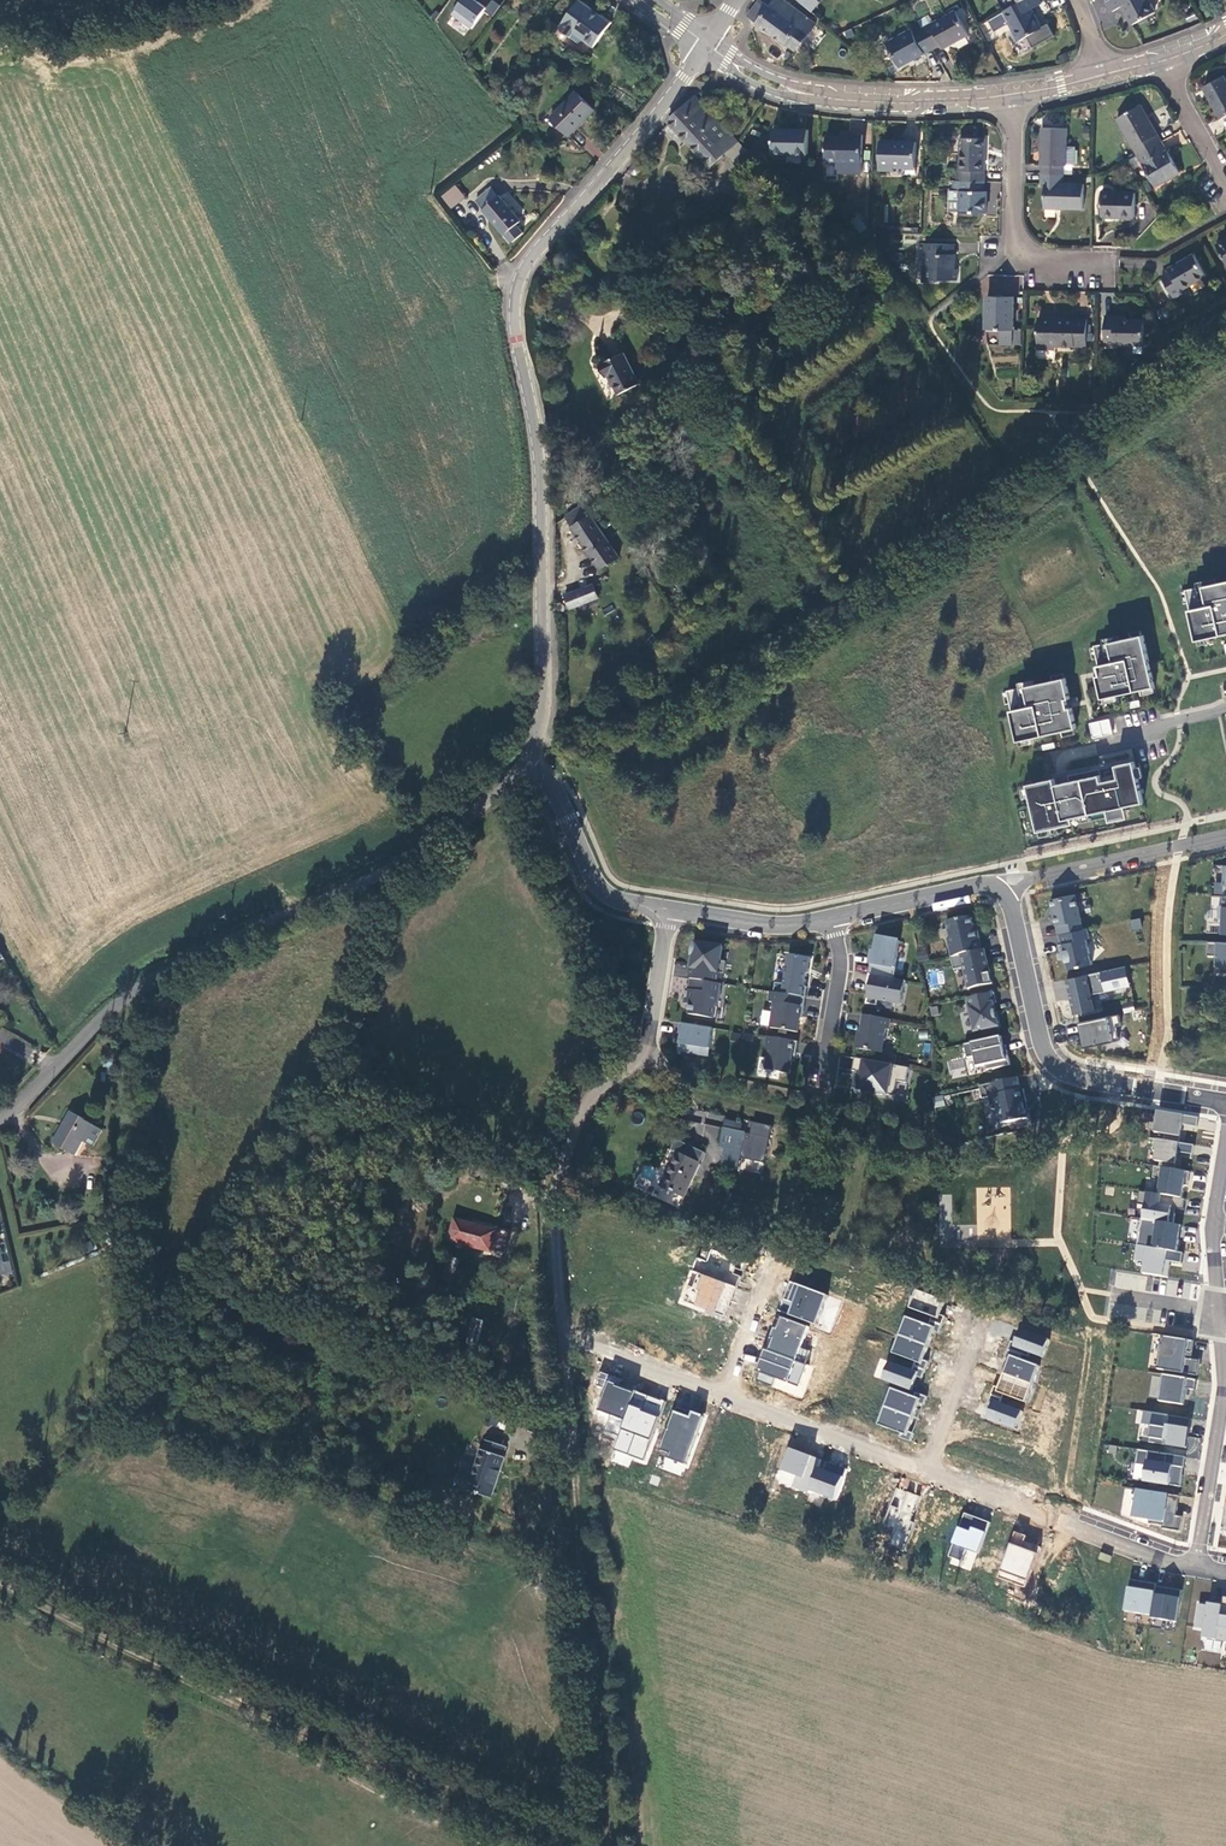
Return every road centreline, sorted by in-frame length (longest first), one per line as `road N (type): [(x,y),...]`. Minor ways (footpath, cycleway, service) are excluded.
road 1 (track): [(610,1845),(579,1310),(561,1185),(590,1098),(645,1063),(648,1050)]
road 2 (unclassified): [(526,764),(542,732),(541,497),(515,330),(520,280),(709,47)]
road 3 (unclassified): [(0,1118),(147,982),(406,861),(526,764)]
road 4 (track): [(569,1845),(358,1757),(0,1579)]
road 5 (track): [(147,982),(124,1204),(134,1357),(105,1411),(0,1493)]
road 6 (residential): [(830,918),(770,925),(611,899),(594,884),(554,787),(526,764)]
road 7 (residential): [(1004,893),(1052,1061),(1115,1087),(1225,1104)]
road 8 (residential): [(1215,1221),(1225,1387),(1198,1563)]
road 9 (residential): [(1016,97),(957,103),(785,91),(709,47)]
road 10 (residential): [(925,1468),(1198,1563)]
road 11 (residential): [(1016,97),(1023,271),(1099,263)]
road 12 (residential): [(1225,834),(1029,877),(1004,893)]
road 13 (residential): [(719,1392),(925,1468)]
road 14 (residential): [(1004,893),(989,886),(830,918)]
road 15 (residential): [(1057,757),(1225,708)]
road 16 (residential): [(830,918),(841,961),(822,1068)]
road 17 (residential): [(981,1332),(925,1468)]
road 18 (residential): [(581,1342),(719,1392)]
road 19 (residential): [(772,1262),(719,1392)]
road 20 (residential): [(1169,58),(1225,174)]

